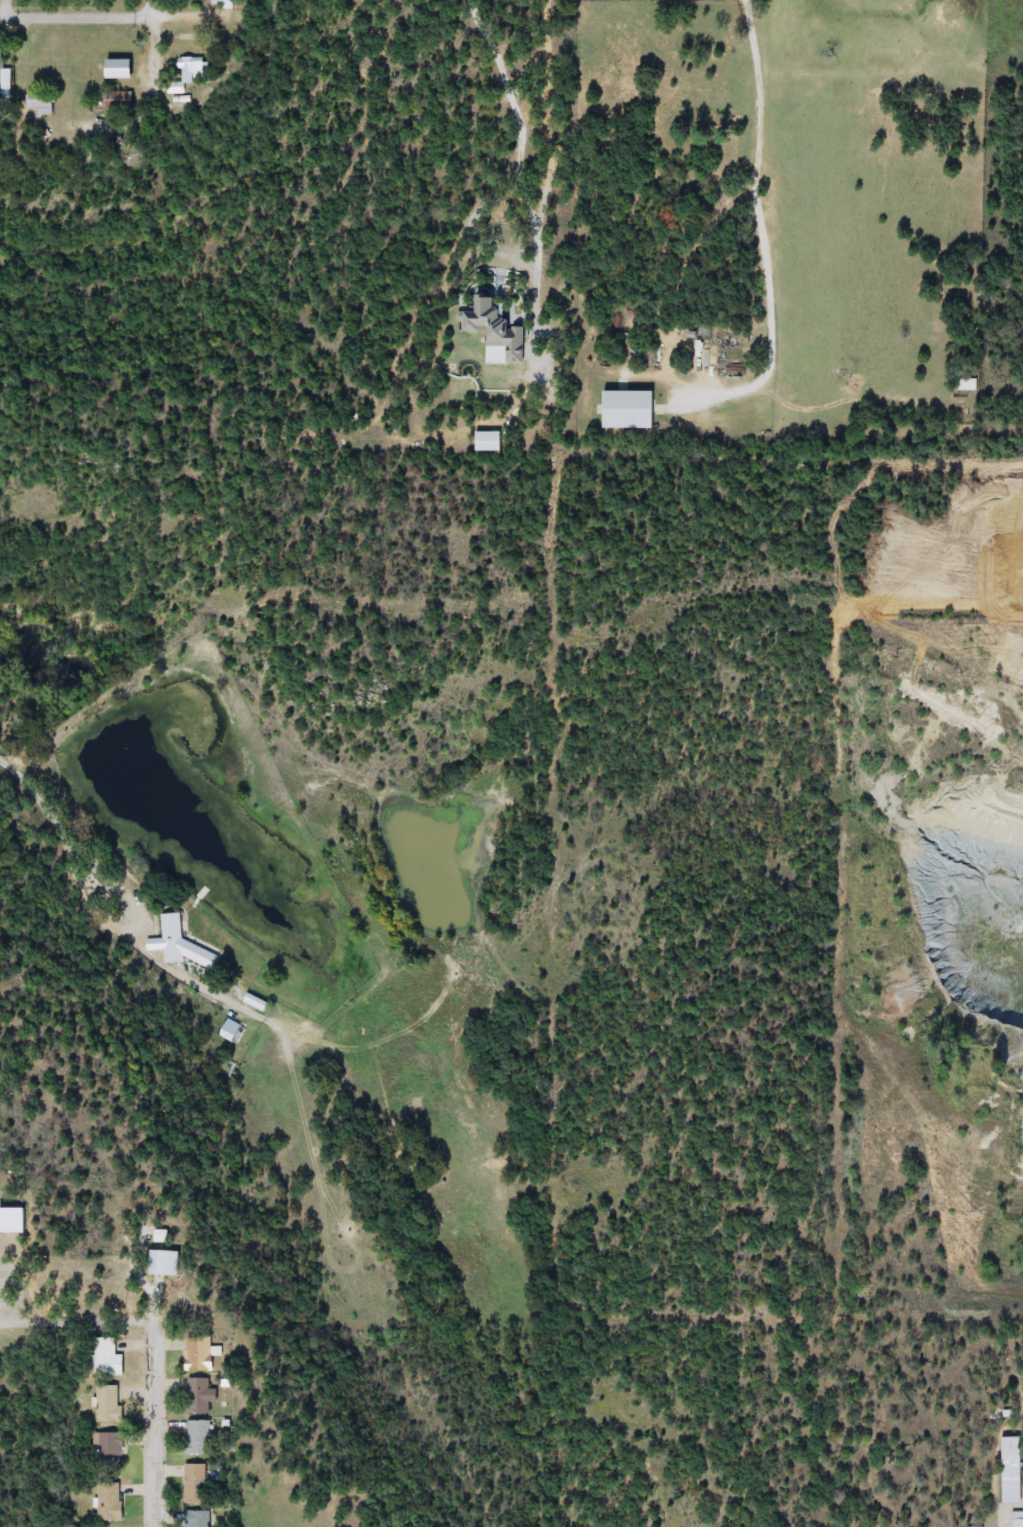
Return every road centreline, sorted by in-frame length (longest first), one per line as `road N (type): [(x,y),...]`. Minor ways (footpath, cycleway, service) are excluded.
road 1 (residential): [(0,754),(21,770),(57,823),(94,920),(221,1015)]
road 2 (residential): [(156,1526),(154,1322)]
road 3 (residential): [(0,16),(204,15)]
road 4 (residential): [(0,1323),(154,1322)]

